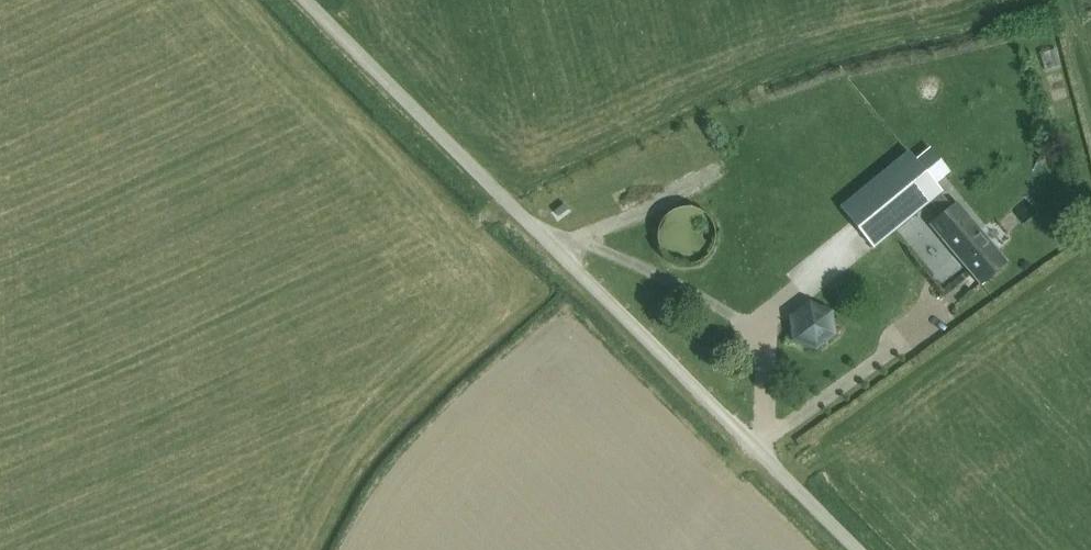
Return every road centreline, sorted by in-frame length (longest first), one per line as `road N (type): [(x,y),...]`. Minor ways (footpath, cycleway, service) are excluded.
road 1 (unclassified): [(860,549),(307,0)]

